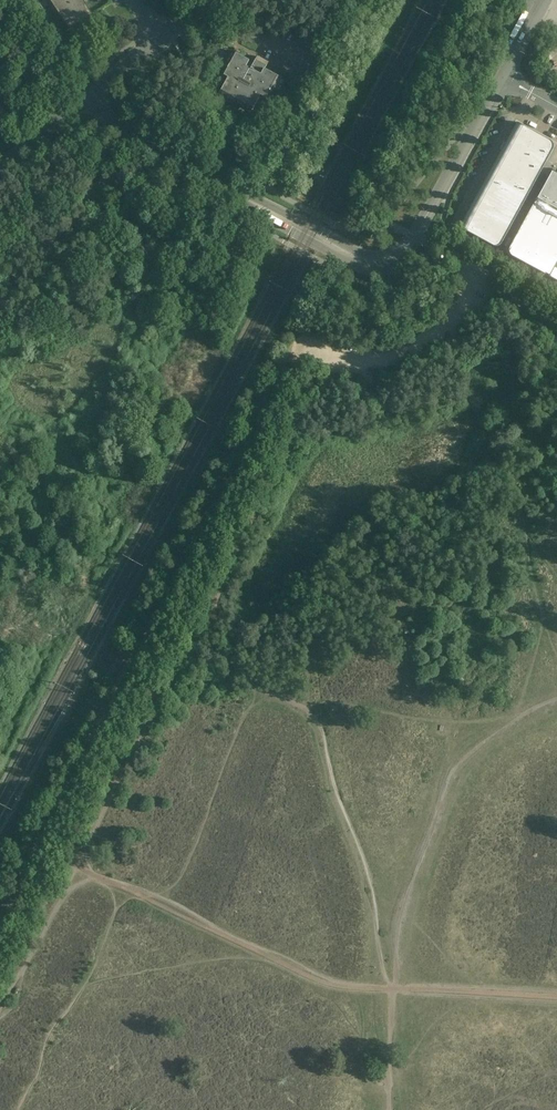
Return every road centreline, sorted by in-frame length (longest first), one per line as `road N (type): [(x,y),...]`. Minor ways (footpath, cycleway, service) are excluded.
road 1 (track): [(335,353),(74,867)]
road 2 (unclassified): [(215,182),(368,268),(394,265),(417,237)]
road 3 (unclassified): [(417,237),(393,253),(370,255),(215,182)]
road 4 (track): [(481,270),(437,333),(407,352),(373,361),(303,352)]
road 5 (unclassified): [(417,237),(503,78)]
road 6 (track): [(74,867),(0,1009)]
road 7 (unclassified): [(100,116),(215,182)]

